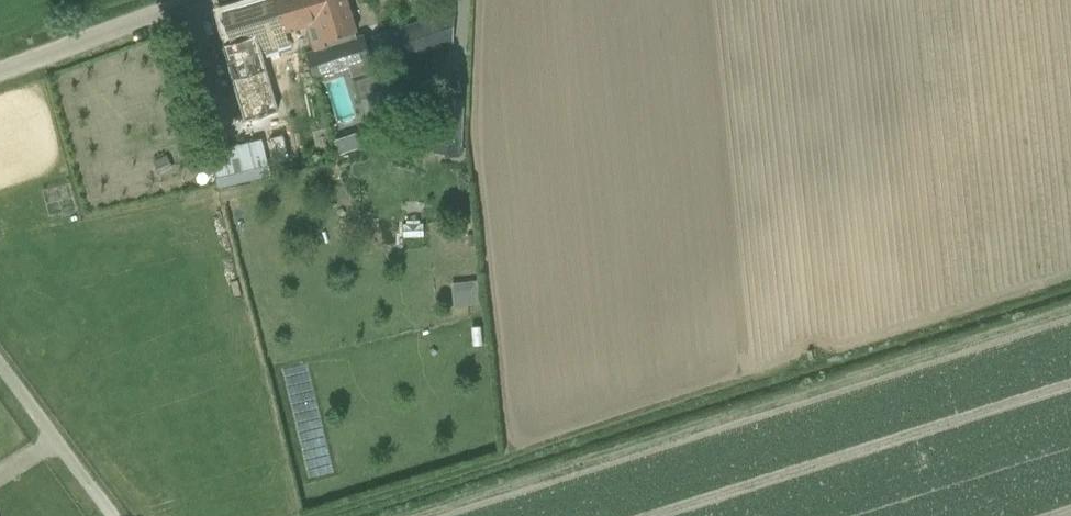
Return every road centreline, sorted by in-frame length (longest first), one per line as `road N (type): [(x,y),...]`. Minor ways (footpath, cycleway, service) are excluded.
road 1 (unclassified): [(0,69),(199,0)]
road 2 (unclassified): [(112,515),(0,365)]

